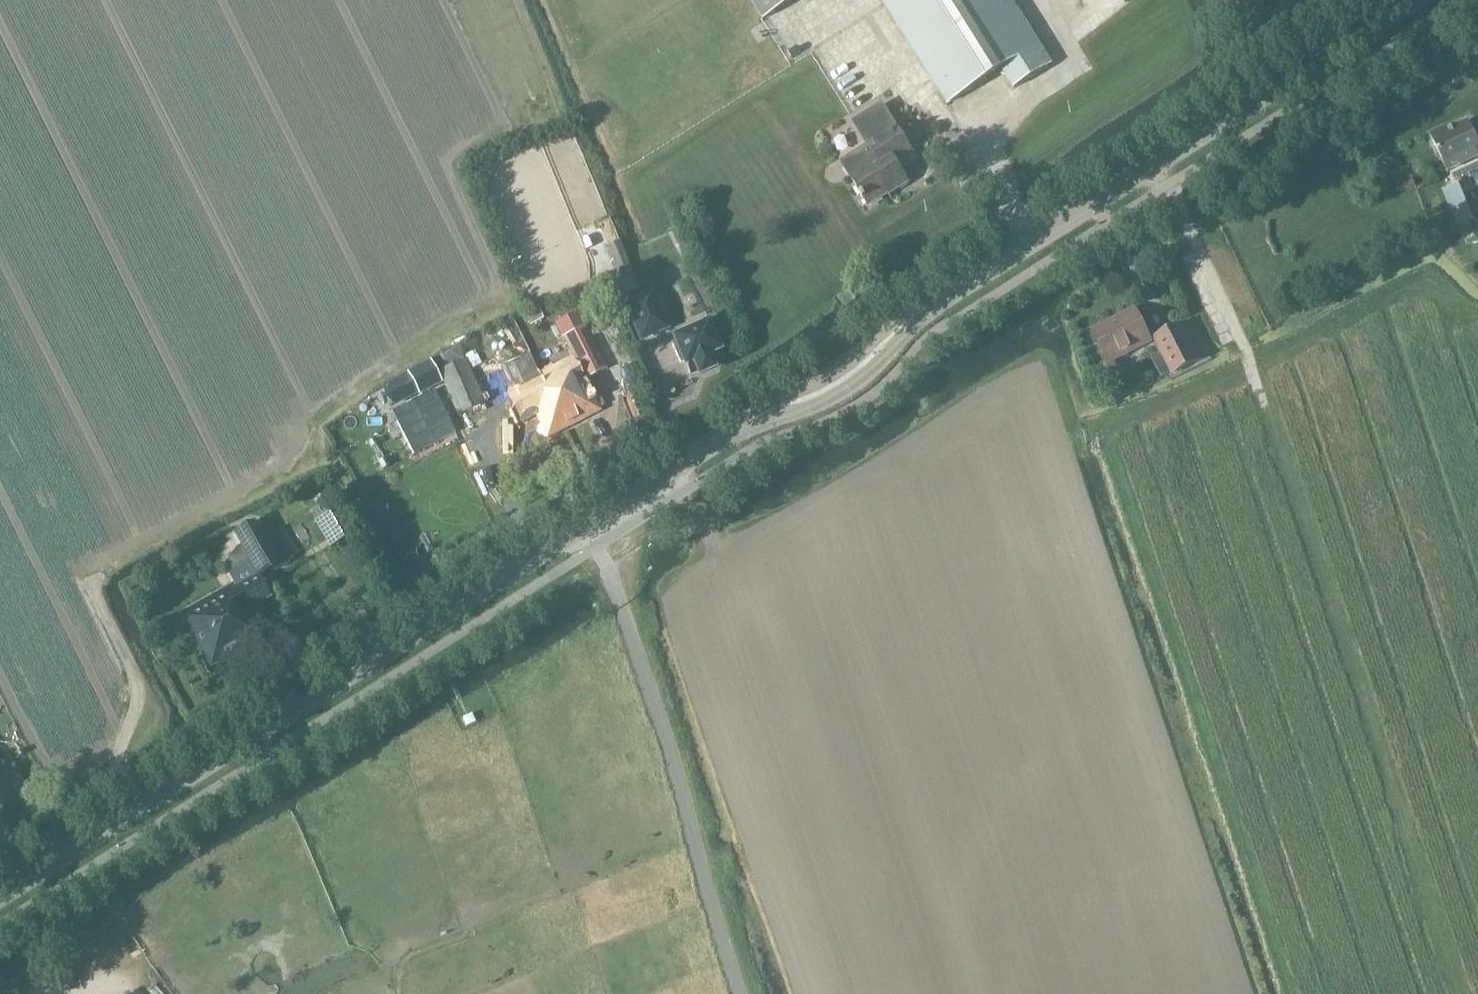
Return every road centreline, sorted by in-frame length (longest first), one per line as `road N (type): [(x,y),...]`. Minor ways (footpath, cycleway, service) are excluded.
road 1 (tertiary): [(0,896),(723,436),(843,380),(927,307),(1415,0)]
road 2 (track): [(1154,165),(1220,288),(1262,400)]

